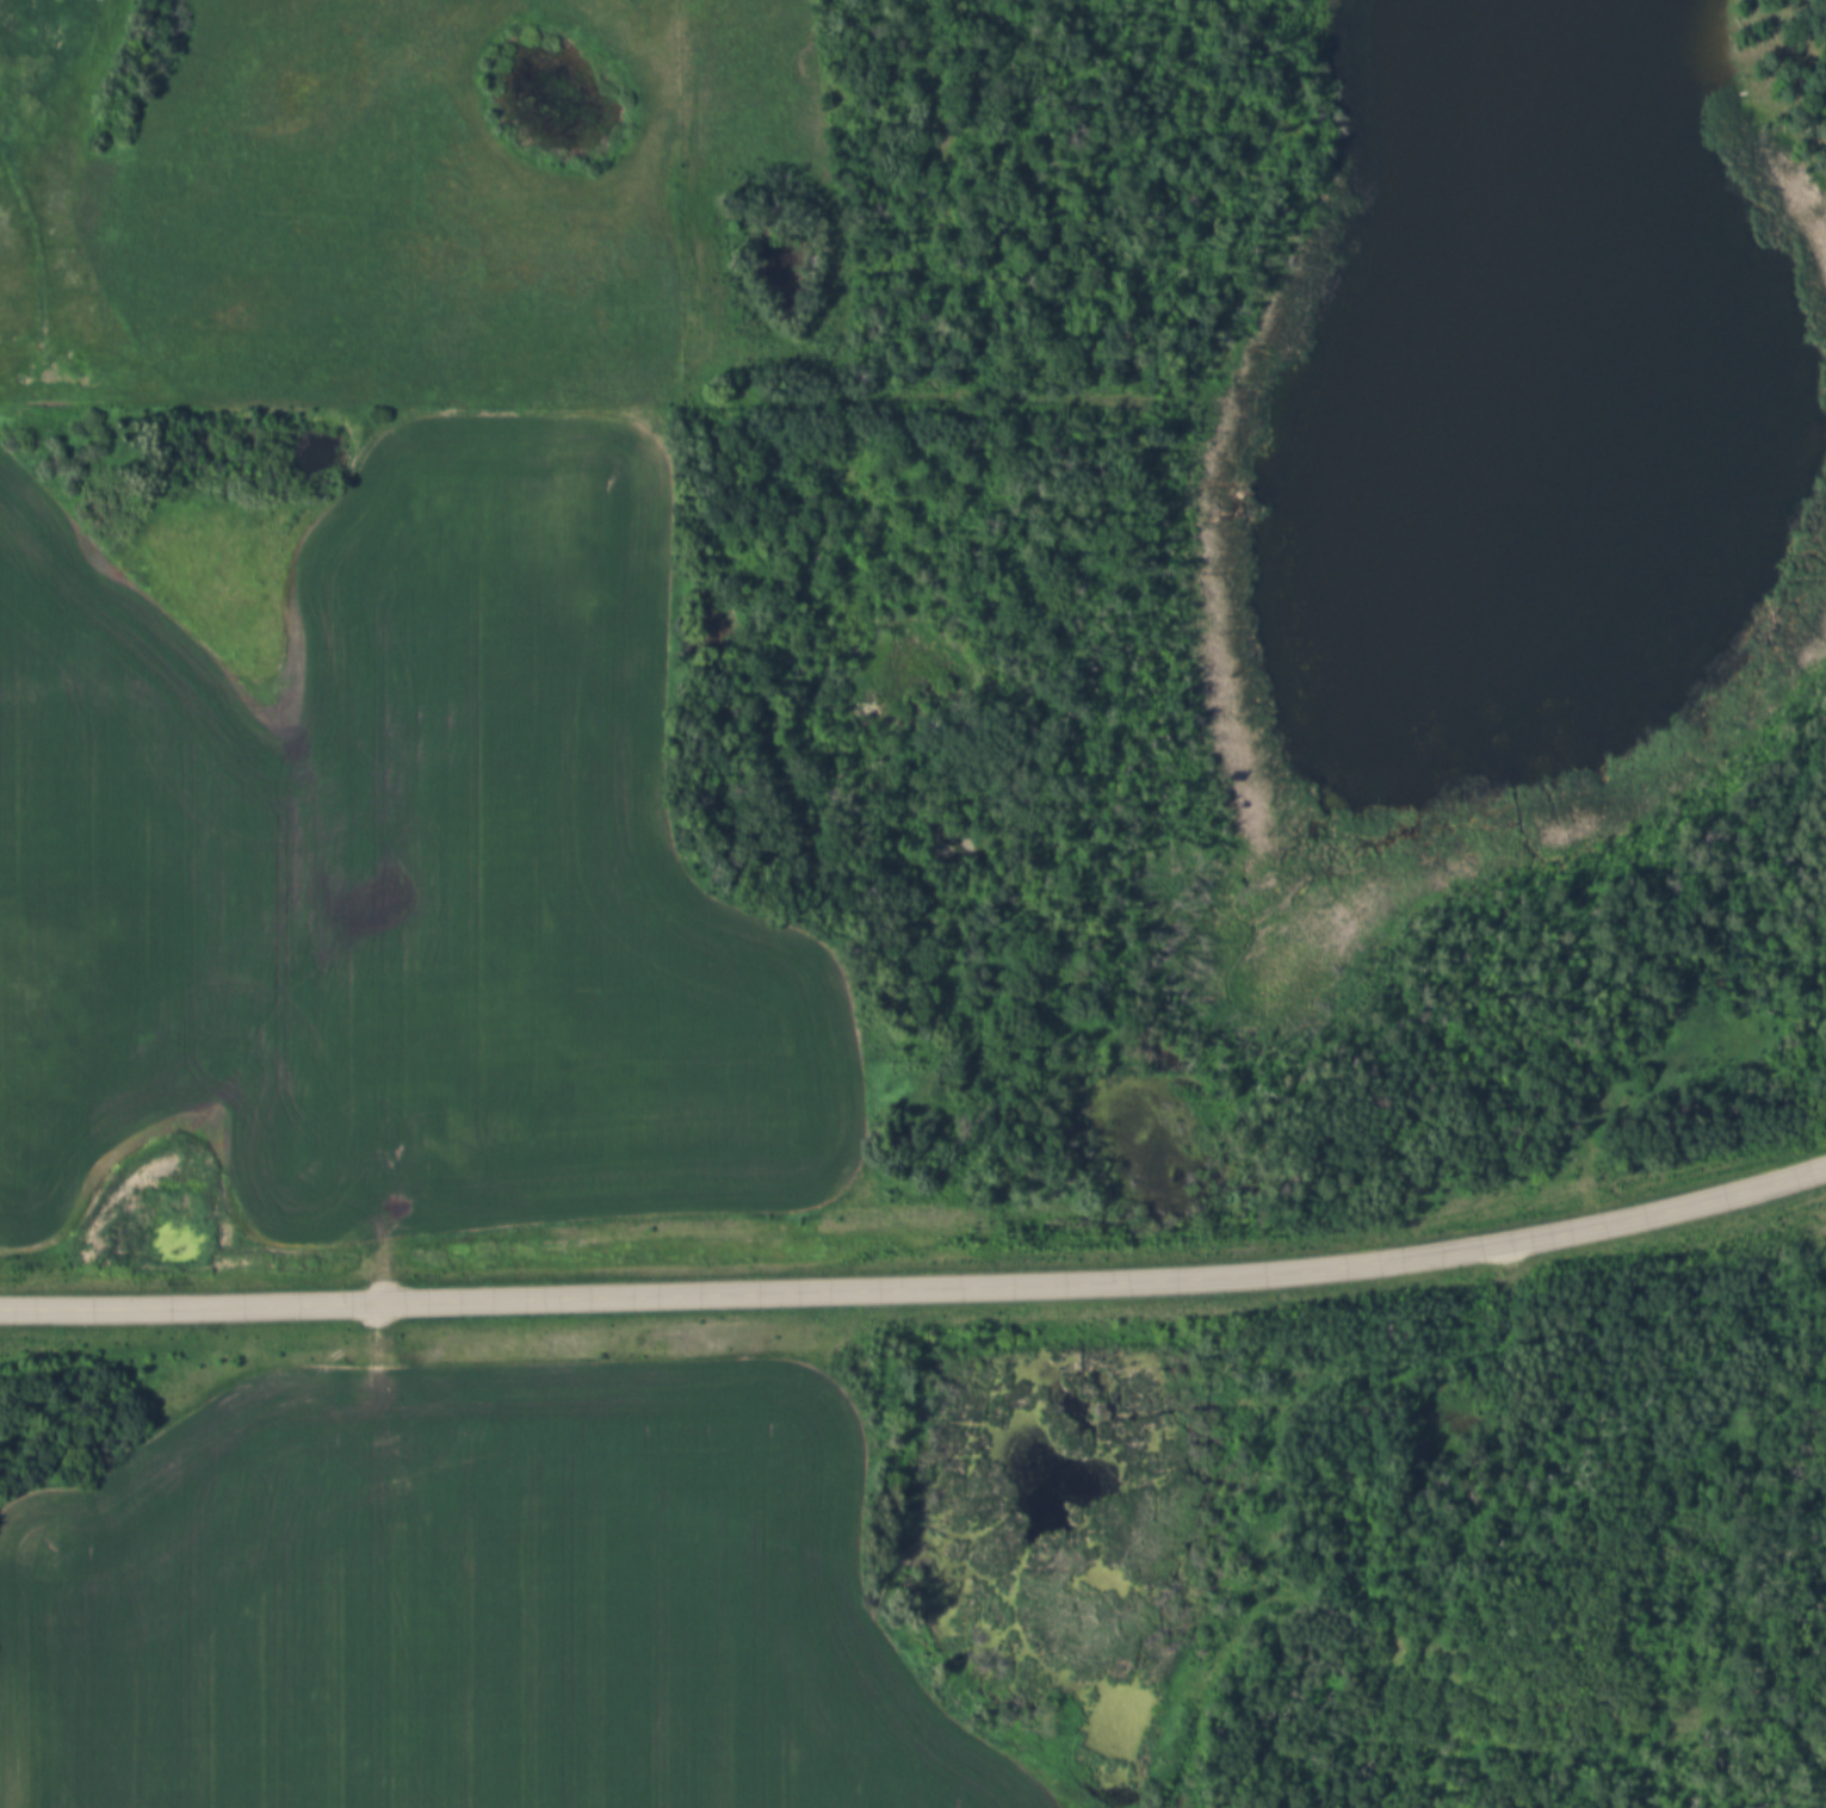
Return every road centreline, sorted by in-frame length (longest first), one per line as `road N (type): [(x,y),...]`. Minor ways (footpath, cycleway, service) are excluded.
road 1 (secondary): [(1825,1173),(1647,1220),(1281,1283),(0,1315)]
road 2 (track): [(695,0),(718,333),(711,348),(662,382),(624,397),(485,404),(0,395)]

